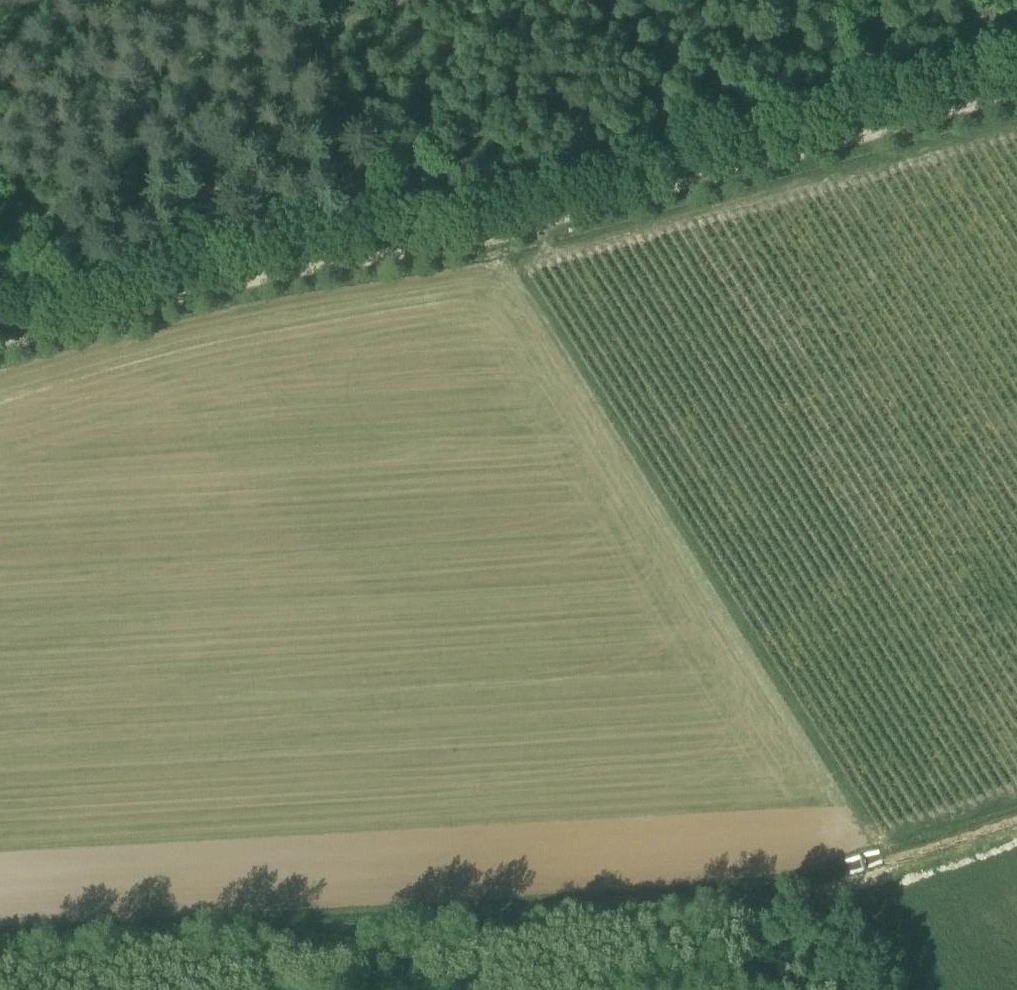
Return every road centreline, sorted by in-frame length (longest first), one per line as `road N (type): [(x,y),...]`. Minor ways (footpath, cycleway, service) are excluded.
road 1 (track): [(1016,94),(412,256)]
road 2 (track): [(412,256),(233,289),(0,353)]

